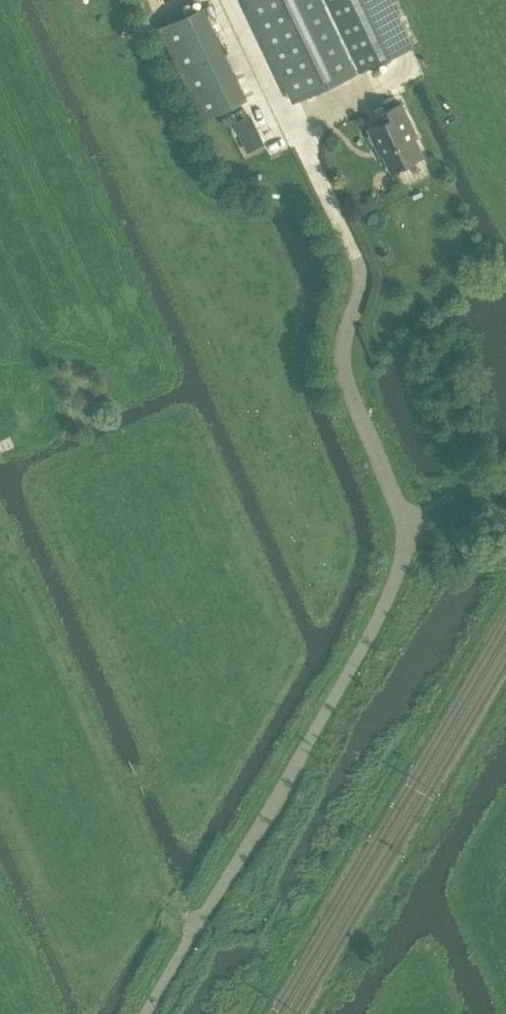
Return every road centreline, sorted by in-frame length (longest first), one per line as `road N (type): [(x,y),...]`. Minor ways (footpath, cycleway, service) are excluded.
road 1 (unclassified): [(145,1013),(354,665),(402,562),(402,512),(345,368),(347,322)]

